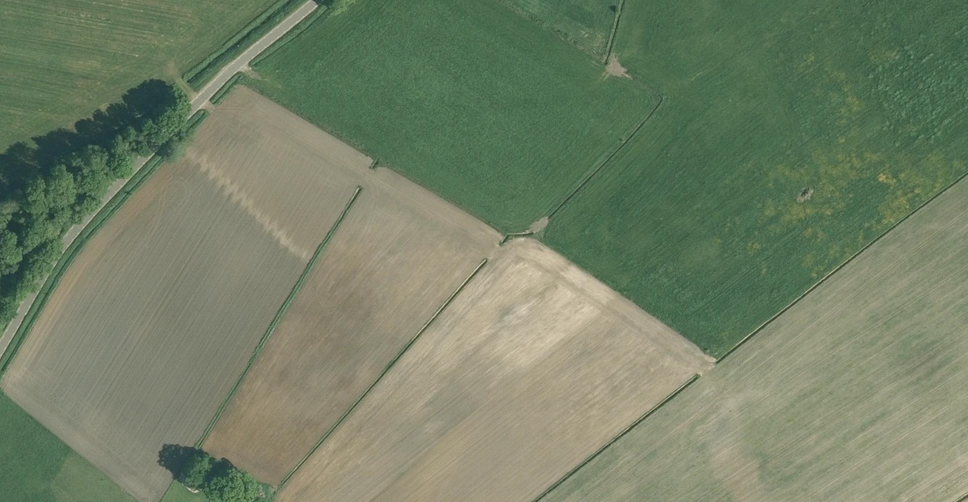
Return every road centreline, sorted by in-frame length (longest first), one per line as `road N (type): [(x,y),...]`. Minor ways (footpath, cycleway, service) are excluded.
road 1 (unclassified): [(0,349),(95,208),(238,64),(317,0)]

